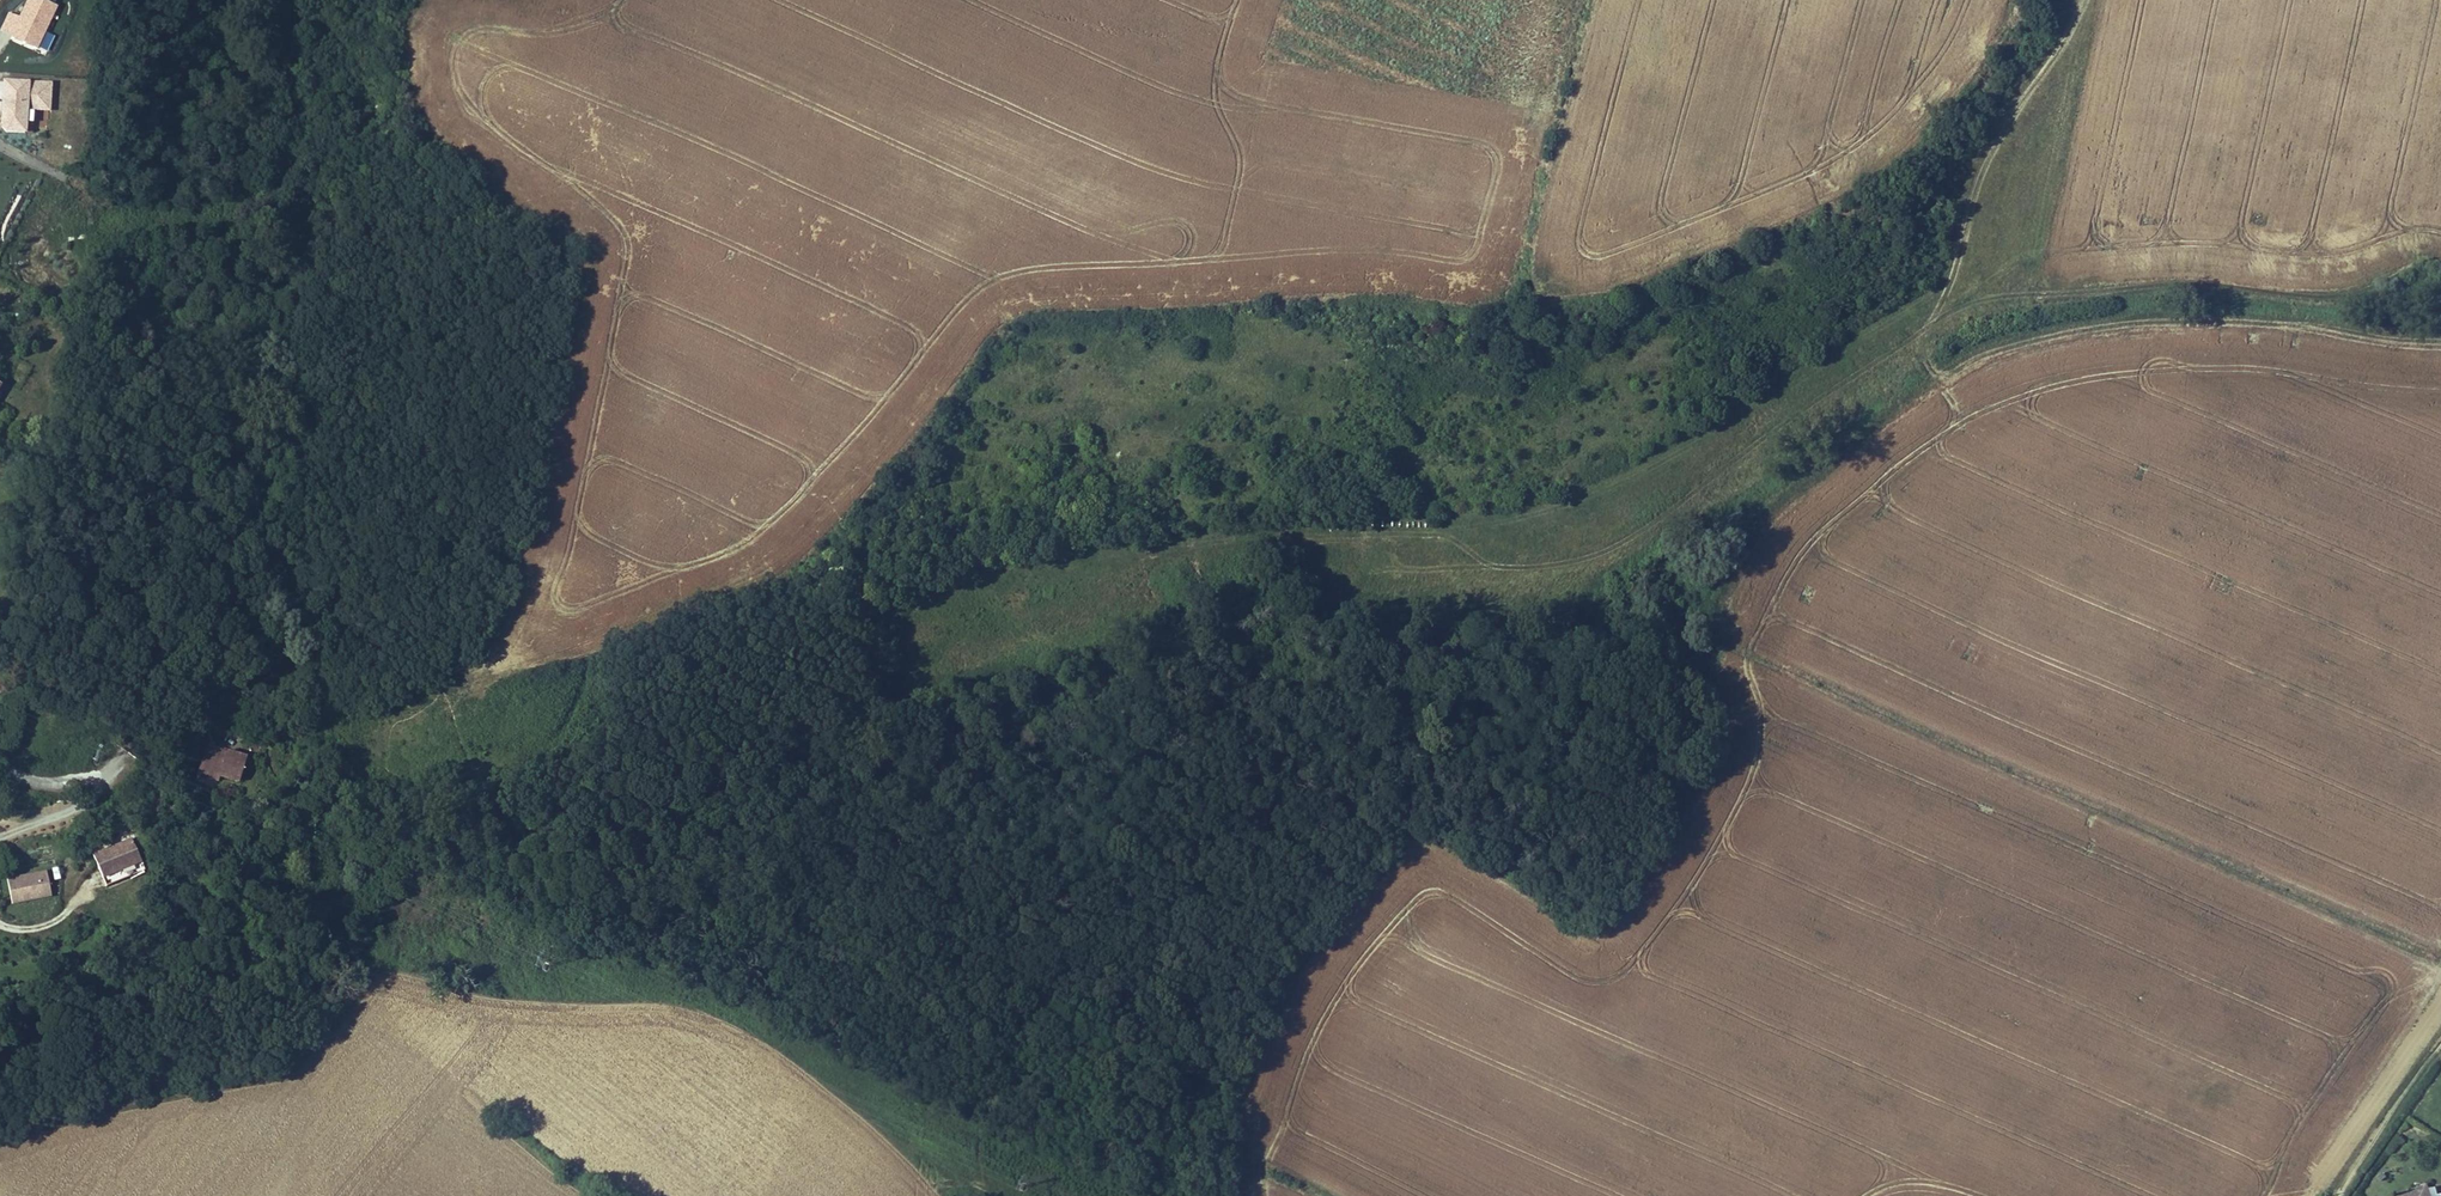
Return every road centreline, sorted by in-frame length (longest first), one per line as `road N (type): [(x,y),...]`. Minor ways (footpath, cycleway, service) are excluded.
road 1 (track): [(2337,1195),(2440,1044)]
road 2 (unclassified): [(0,757),(23,775),(54,779),(117,769)]

